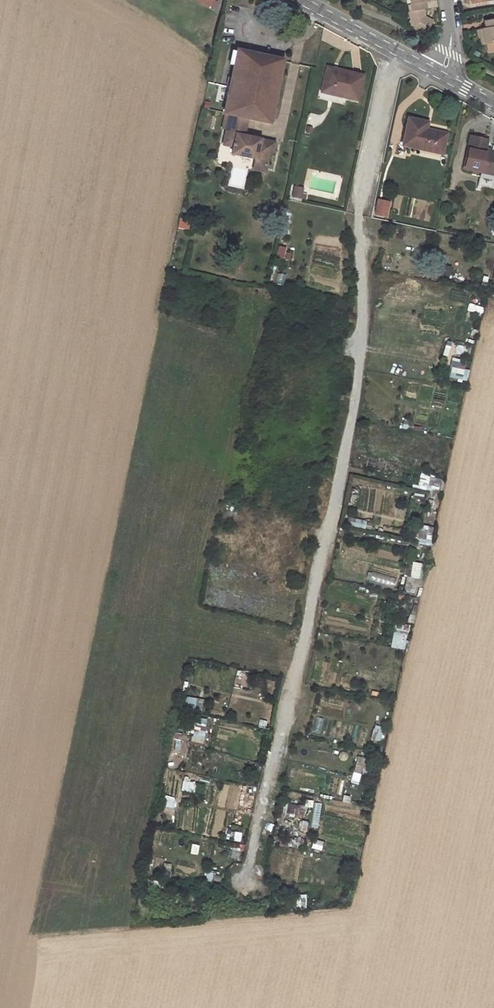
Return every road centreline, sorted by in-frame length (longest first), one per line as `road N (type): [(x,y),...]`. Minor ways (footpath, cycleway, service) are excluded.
road 1 (residential): [(439,74),(302,0)]

